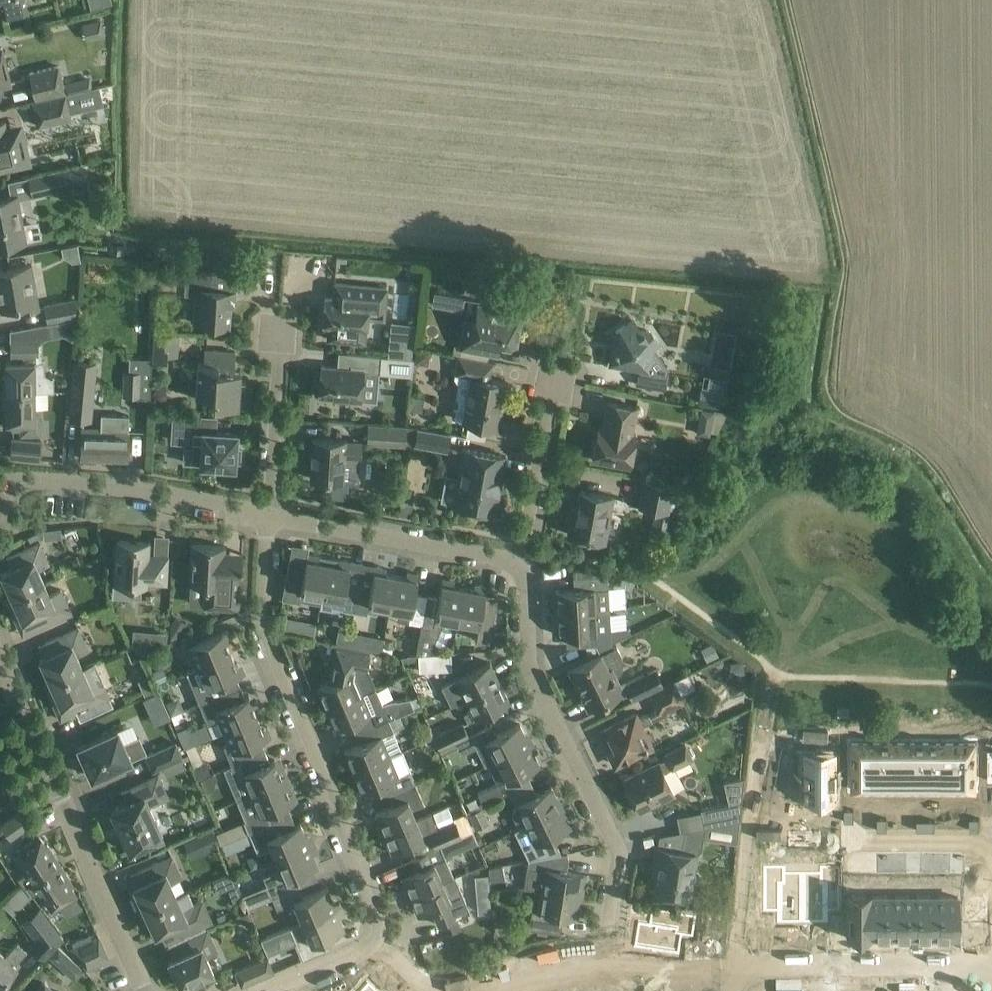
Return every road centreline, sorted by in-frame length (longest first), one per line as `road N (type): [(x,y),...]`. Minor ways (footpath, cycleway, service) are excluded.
road 1 (residential): [(443,990),(603,948),(612,911),(621,857),(530,669),(527,589),(514,565)]
road 2 (residential): [(378,936),(268,647),(271,517)]
road 3 (residential): [(0,659),(145,990)]
road 4 (residential): [(271,517),(150,493),(33,482),(8,498)]
road 5 (residential): [(740,990),(775,972),(991,974)]
road 6 (residential): [(514,565),(271,517)]
road 7 (residential): [(514,565),(527,535),(552,384)]
road 8 (residential): [(271,517),(281,332)]
road 9 (residential): [(275,990),(364,953),(378,936)]

